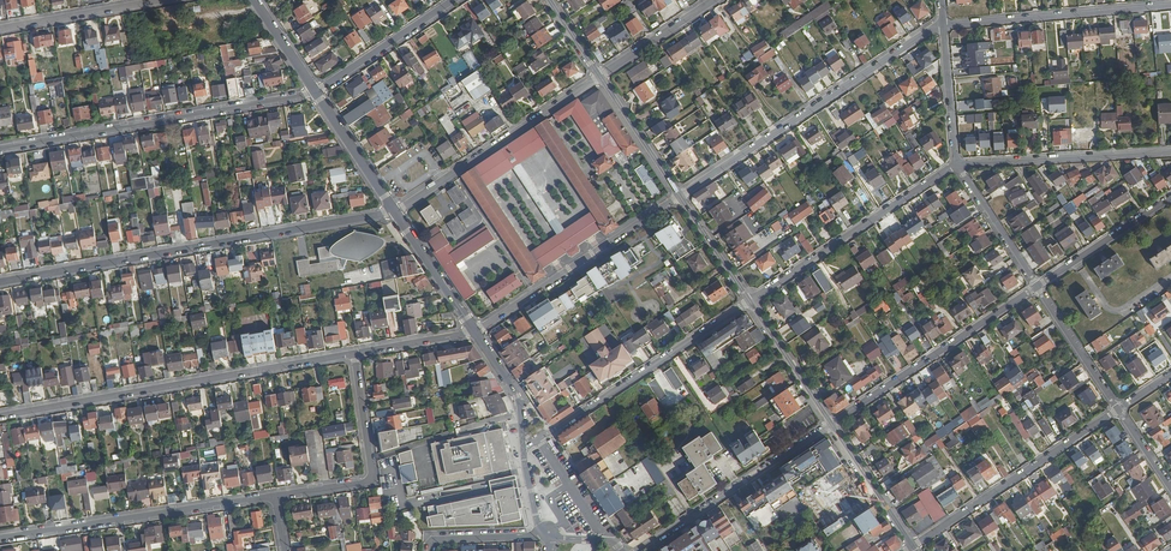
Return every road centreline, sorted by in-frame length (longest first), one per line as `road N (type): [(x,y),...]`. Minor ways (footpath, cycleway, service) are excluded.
road 1 (residential): [(394,212),(0,283)]
road 2 (residential): [(354,353),(0,418)]
road 3 (residential): [(0,150),(315,94)]
road 4 (residential): [(943,25),(680,196)]
road 5 (residential): [(0,538),(274,497)]
road 6 (residential): [(749,301),(523,448)]
road 7 (residential): [(831,425),(1037,285)]
road 8 (residential): [(956,164),(749,301)]
road 9 (residential): [(680,196),(475,333)]
road 10 (residential): [(600,77),(394,212)]
road 11 (residential): [(913,546),(1117,410)]
road 12 (residential): [(274,497),(374,481),(354,353)]
road 13 (residential): [(637,550),(831,425)]
road 14 (residential): [(943,25),(1170,4)]
road 15 (residential): [(956,164),(1170,152)]
road 16 (residential): [(315,94),(455,0)]
road 17 (residential): [(161,0),(0,29)]
road 18 (residential): [(1037,285),(1170,196)]
road 19 (tertiary): [(831,425),(749,301)]
road 20 (residential): [(1037,285),(1117,410)]
road 21 (tertiary): [(913,546),(831,425)]
road 22 (residential): [(956,164),(1037,285)]
road 23 (tertiary): [(394,212),(475,333)]
road 24 (tertiary): [(680,196),(600,77)]
road 25 (tertiary): [(315,94),(394,212)]
road 26 (residential): [(943,25),(956,164)]
road 27 (residential): [(714,0),(600,77)]
road 28 (tertiary): [(475,333),(519,404),(523,448)]
road 29 (residential): [(431,550),(432,540),(548,533)]
road 30 (tertiary): [(749,301),(680,196)]
road 31 (residential): [(475,333),(354,353)]

